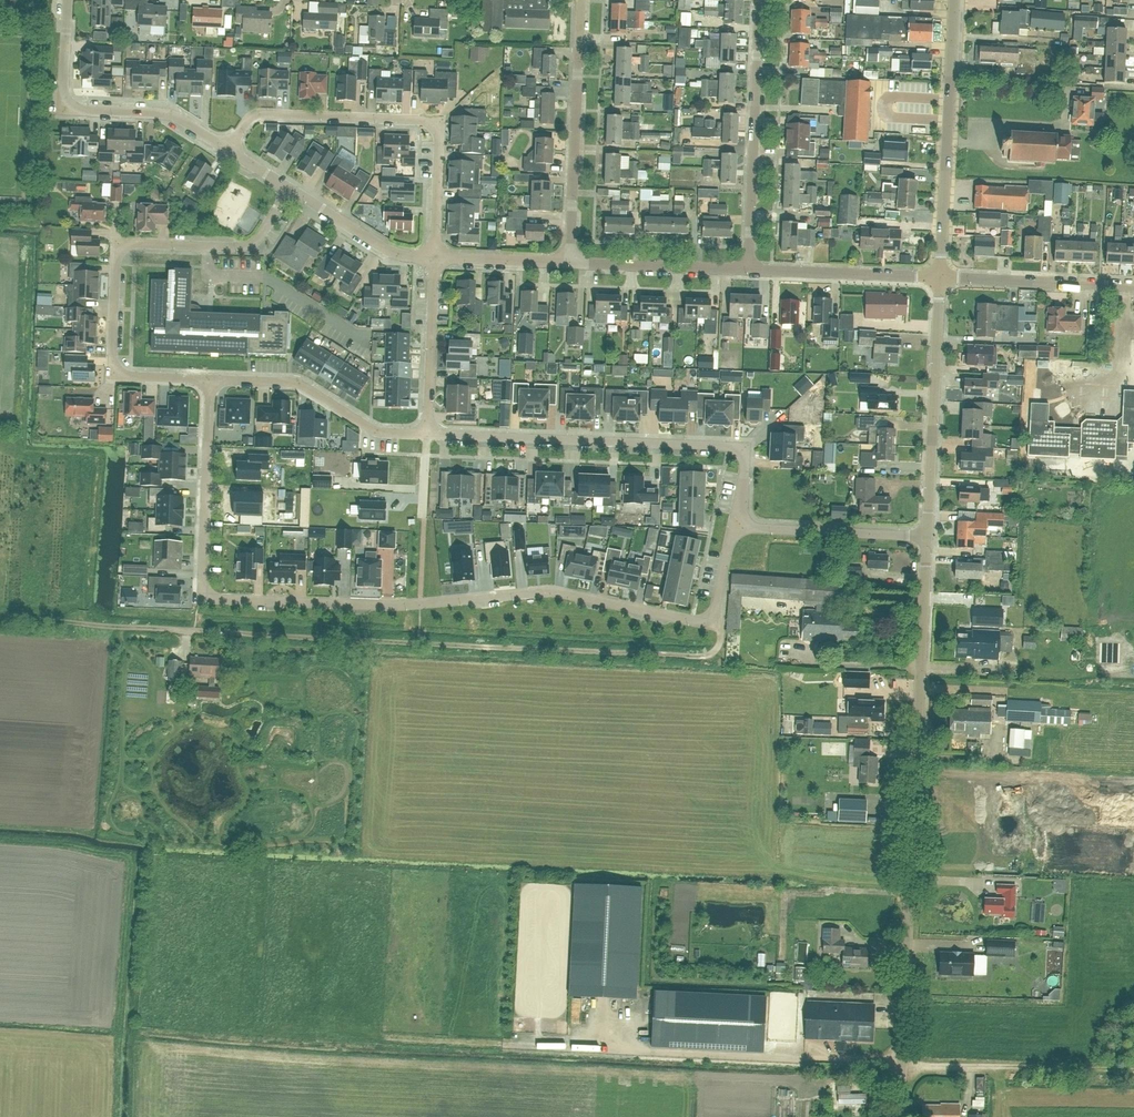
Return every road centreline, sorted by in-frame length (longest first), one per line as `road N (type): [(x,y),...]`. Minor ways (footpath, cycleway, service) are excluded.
road 1 (residential): [(211,380),(202,598),(405,605),(554,591),(710,624),(734,527)]
road 2 (track): [(710,624),(720,643),(703,657),(0,619)]
road 3 (tertiary): [(898,1116),(927,536)]
road 4 (residential): [(289,187),(255,243),(117,244),(117,372),(211,380)]
road 5 (residential): [(427,435),(744,447),(734,527)]
road 6 (residential): [(434,258),(440,142),(430,120),(256,113),(230,149)]
road 7 (tertiary): [(940,277),(954,0)]
road 8 (residential): [(749,269),(759,0)]
road 9 (residential): [(570,262),(582,0)]
road 10 (tertiary): [(927,536),(940,277)]
road 11 (track): [(1133,1072),(901,1067)]
road 12 (residential): [(211,380),(295,383),(382,433),(427,435)]
road 13 (residential): [(734,527),(927,536)]
road 14 (residential): [(1133,286),(940,277)]
road 15 (residential): [(940,277),(749,269)]
road 16 (residential): [(749,269),(570,262)]
road 17 (residential): [(427,435),(434,258)]
road 18 (residential): [(230,149),(171,114),(63,109)]
road 19 (residential): [(434,258),(387,250),(289,187)]
road 20 (residential): [(570,262),(434,258)]

